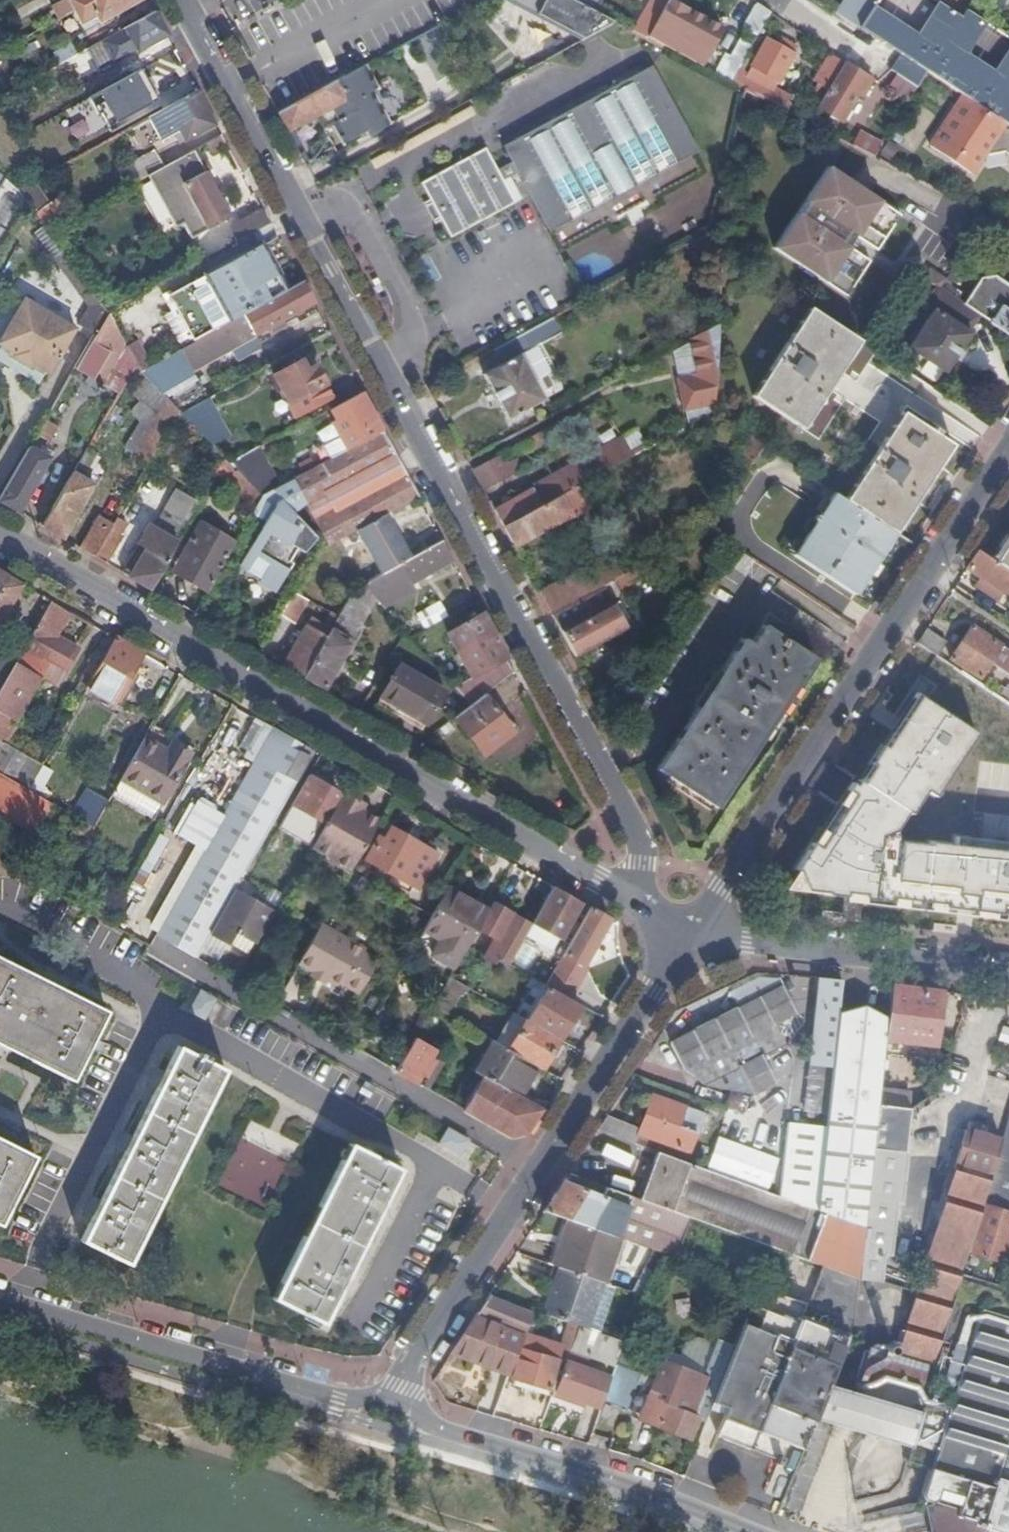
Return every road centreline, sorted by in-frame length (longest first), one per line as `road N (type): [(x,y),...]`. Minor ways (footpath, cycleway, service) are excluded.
road 1 (residential): [(181,0),(634,829),(643,905)]
road 2 (residential): [(0,536),(643,905)]
road 3 (residential): [(1008,456),(692,933)]
road 4 (residential): [(692,933),(389,1400)]
road 5 (tertiary): [(389,1400),(339,1399),(0,1299)]
road 6 (tertiary): [(752,1531),(639,1487),(444,1432),(389,1400)]
road 7 (residential): [(692,933),(1008,970)]

